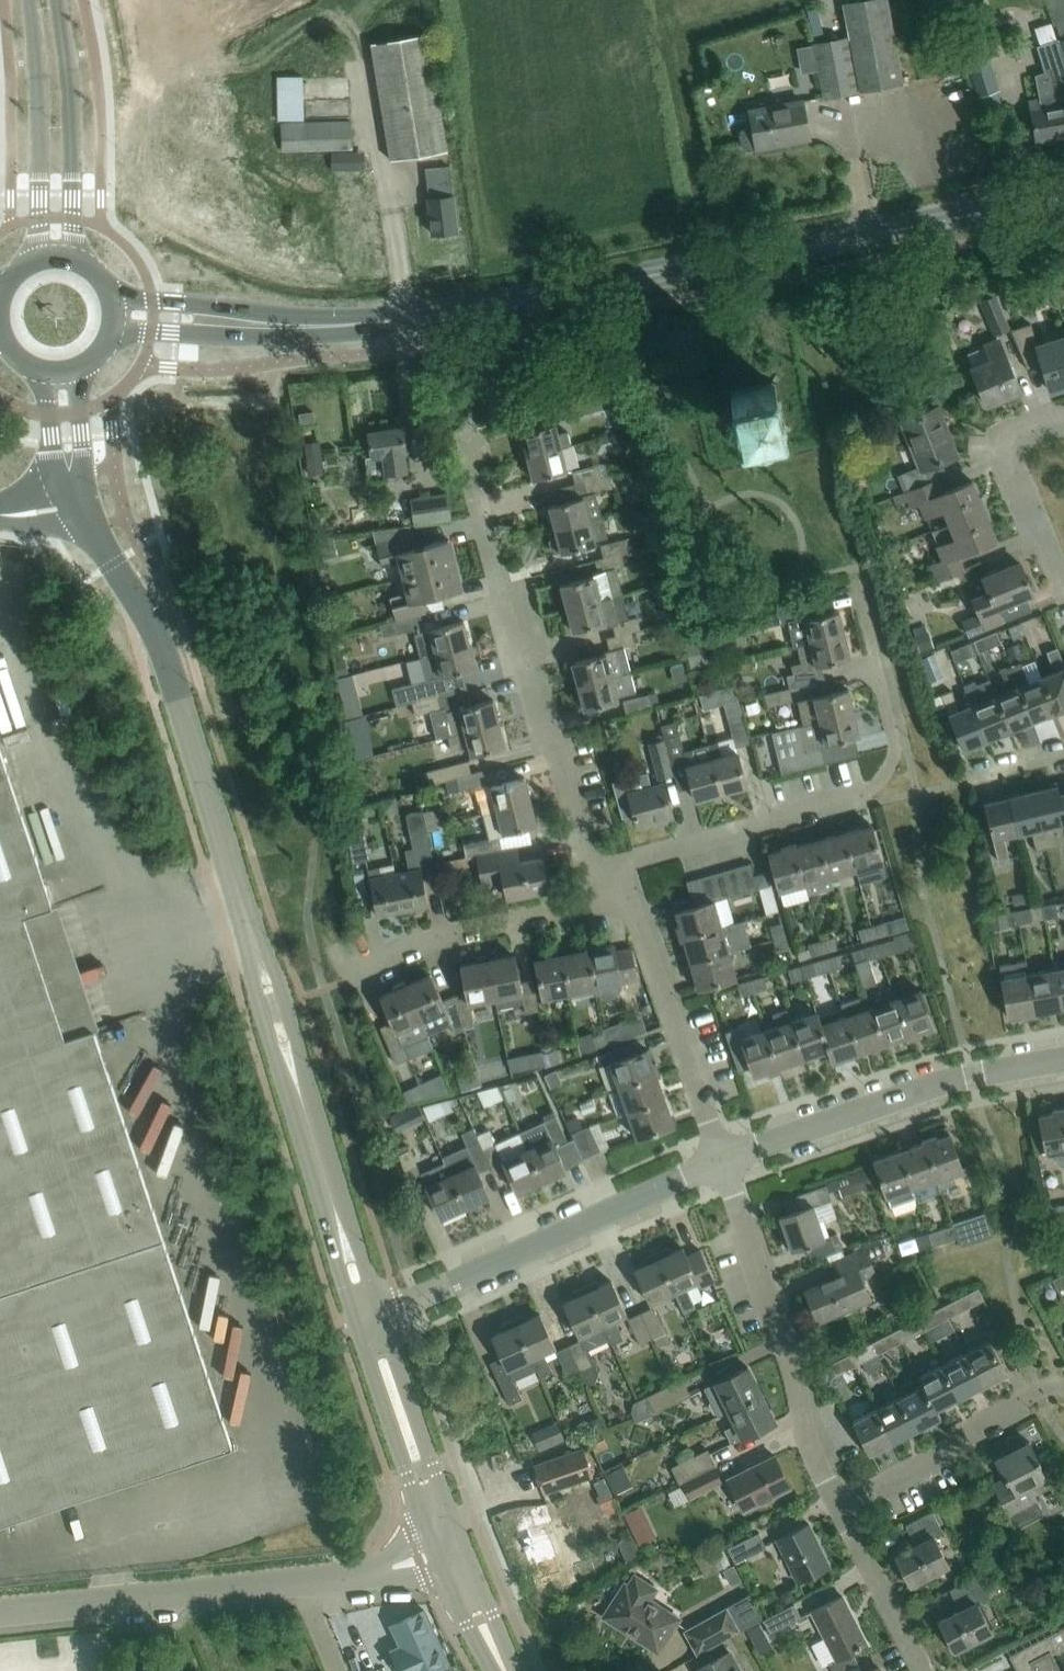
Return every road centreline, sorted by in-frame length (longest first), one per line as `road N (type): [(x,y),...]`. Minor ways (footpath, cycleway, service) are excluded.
road 1 (secondary): [(242,325),(425,316),(1063,197)]
road 2 (residential): [(613,867),(868,793),(894,745),(861,586)]
road 3 (residential): [(589,873),(462,443)]
road 4 (tertiary): [(250,930),(254,992),(355,1323)]
road 5 (tertiary): [(380,1315),(278,985),(250,930)]
road 6 (tertiary): [(250,930),(160,645),(112,564)]
road 7 (residential): [(837,1506),(807,1442),(788,1358),(721,1159)]
road 8 (residential): [(721,1159),(946,1080),(1063,1059)]
road 9 (residential): [(400,1307),(721,1159)]
road 10 (unclassified): [(0,1614),(300,1583)]
road 11 (residential): [(721,1159),(622,899)]
road 12 (residential): [(337,981),(598,905)]
road 13 (unclassified): [(73,259),(68,91),(56,0)]
road 14 (unclassified): [(22,0),(40,258)]
road 15 (residential): [(837,1506),(985,1430),(1051,1386),(1063,1389)]
road 16 (tertiary): [(355,1323),(436,1552)]
road 17 (tertiary): [(463,1539),(380,1315)]
road 18 (residential): [(1063,573),(1008,466),(1013,440),(1045,421),(1063,422)]
road 19 (residential): [(924,1670),(837,1506)]
road 20 (tertiary): [(516,1670),(463,1539)]
road 21 (unclassified): [(300,1583),(436,1552)]
road 22 (tertiary): [(37,370),(52,450),(75,502)]
road 23 (secondary): [(242,325),(191,306),(112,300)]
road 24 (tertiary): [(75,502),(82,448),(74,370)]
road 25 (secondary): [(112,329),(190,334),(242,325)]
road 26 (tertiary): [(436,1552),(490,1670)]

